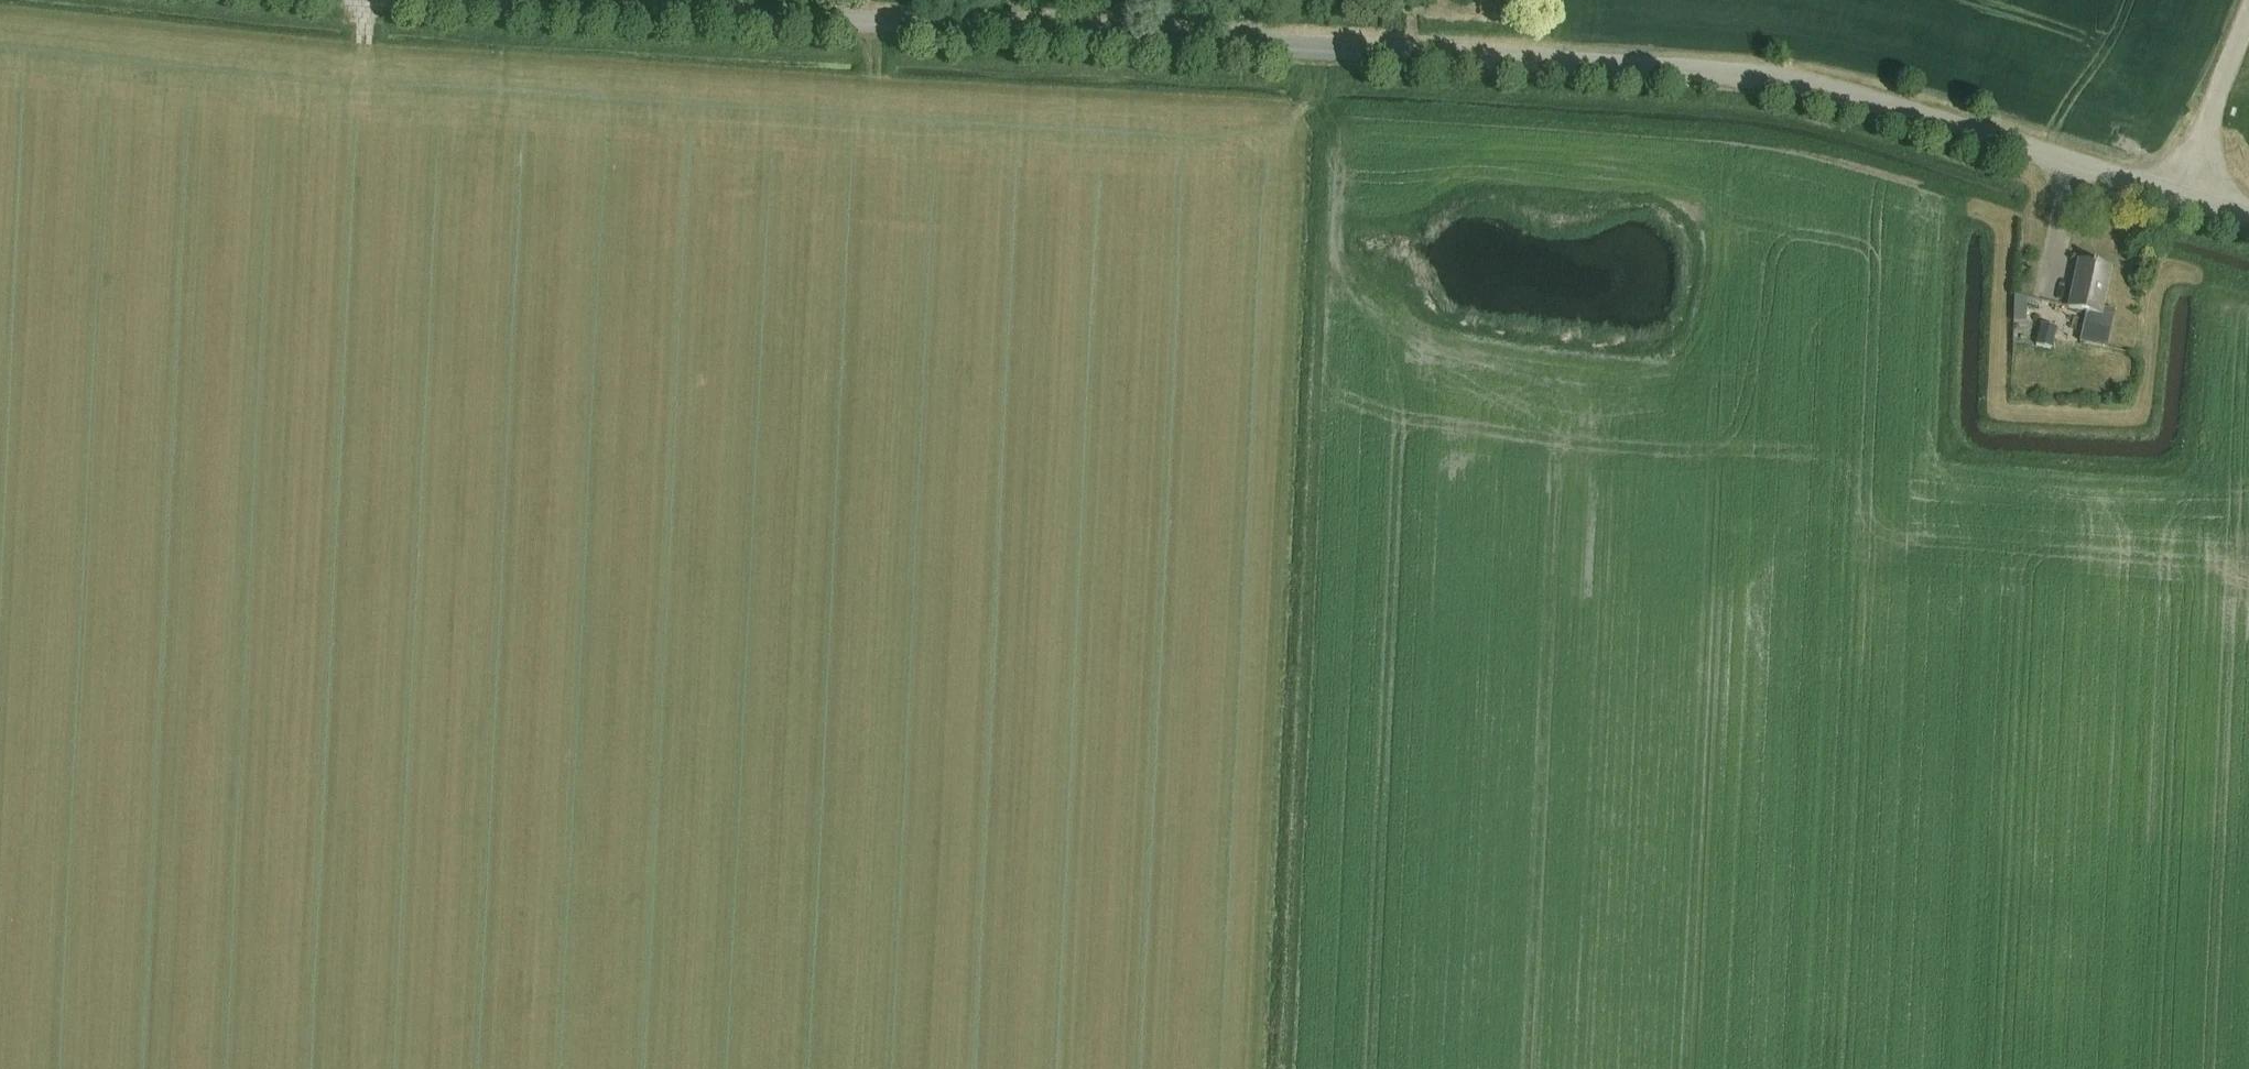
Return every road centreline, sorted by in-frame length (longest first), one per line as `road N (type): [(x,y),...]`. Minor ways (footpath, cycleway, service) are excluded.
road 1 (tertiary): [(516,0),(1773,77),(2180,196)]

